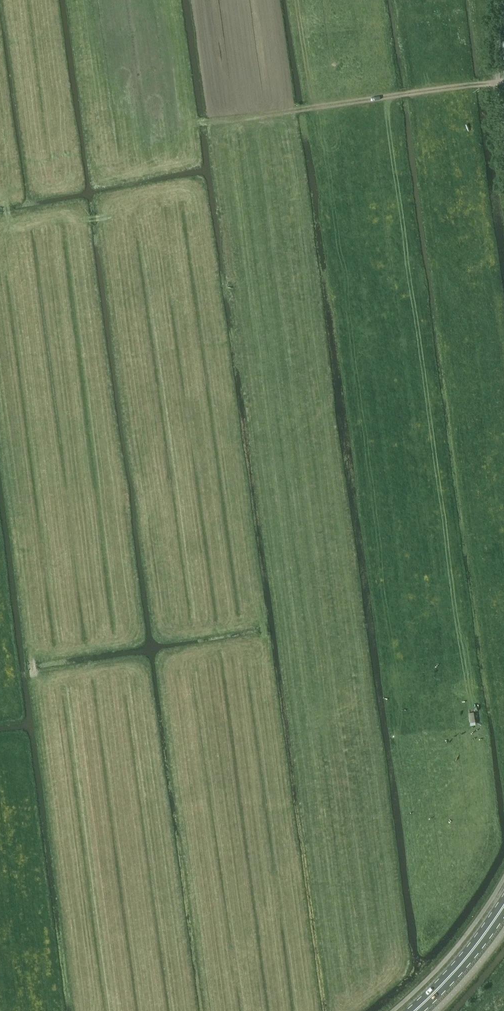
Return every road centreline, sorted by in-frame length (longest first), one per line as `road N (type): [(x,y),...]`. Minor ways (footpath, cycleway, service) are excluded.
road 1 (track): [(166,0),(183,125),(503,80)]
road 2 (primary): [(414,1010),(503,904)]

